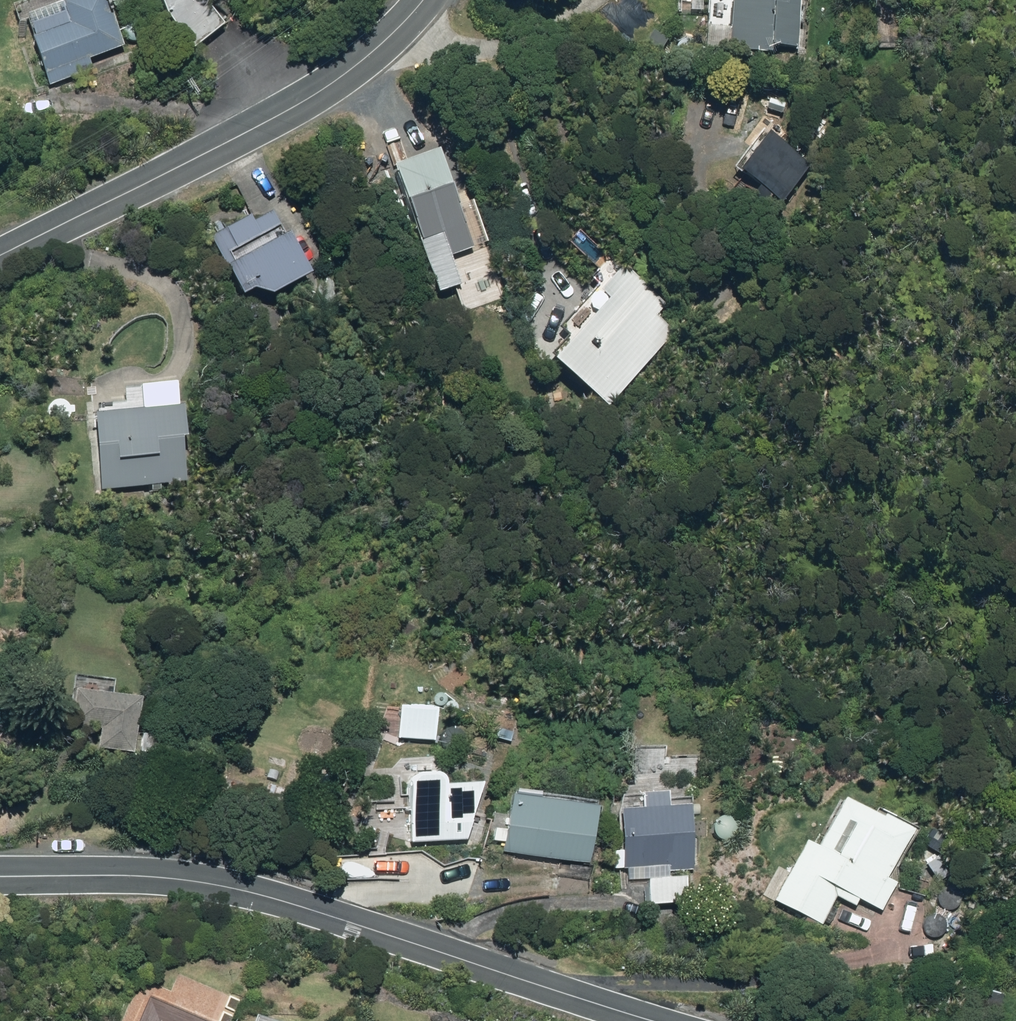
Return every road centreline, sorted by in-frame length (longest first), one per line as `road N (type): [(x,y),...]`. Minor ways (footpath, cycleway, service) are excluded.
road 1 (secondary): [(0,876),(178,879),(239,889),(644,1020)]
road 2 (secondary): [(430,0),(382,52),(327,91),(0,258)]

